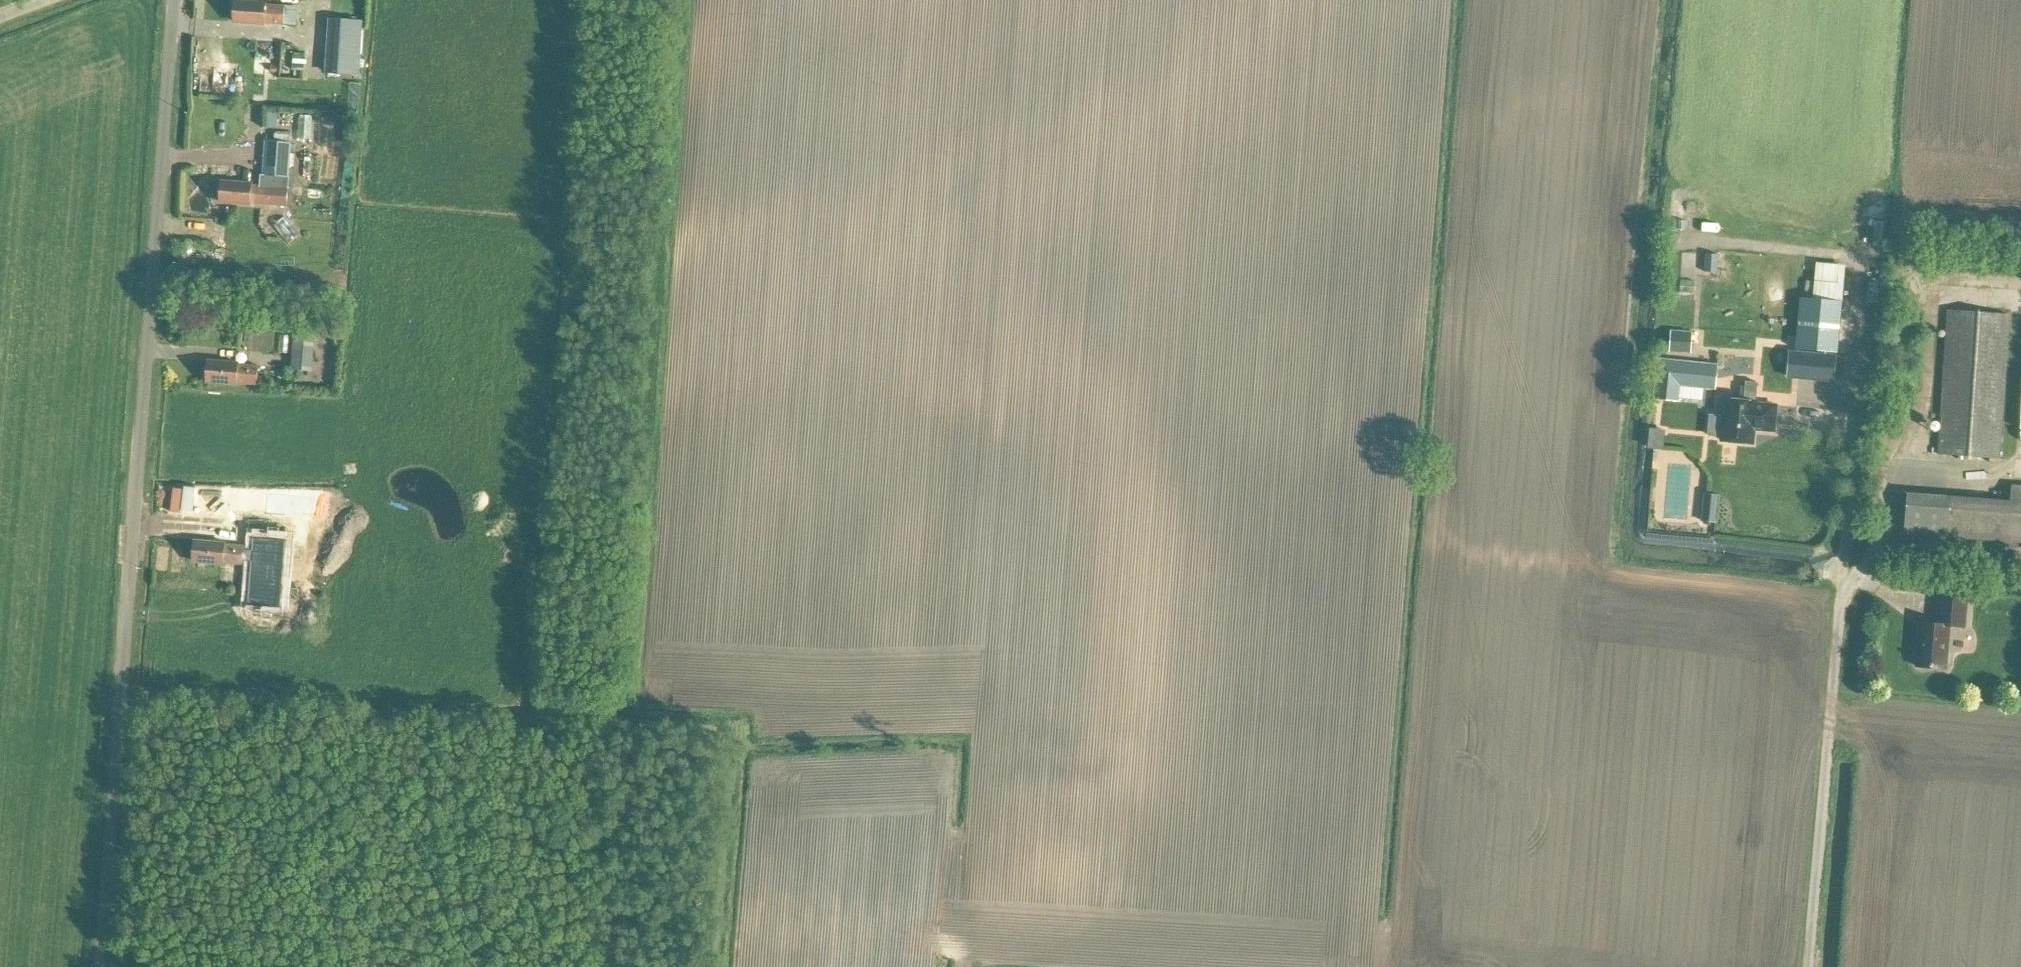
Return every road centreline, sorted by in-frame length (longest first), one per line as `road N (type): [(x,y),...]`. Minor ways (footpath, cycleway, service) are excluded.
road 1 (unclassified): [(100,966),(172,0)]
road 2 (unclassified): [(1810,966),(1856,433),(1858,255)]

